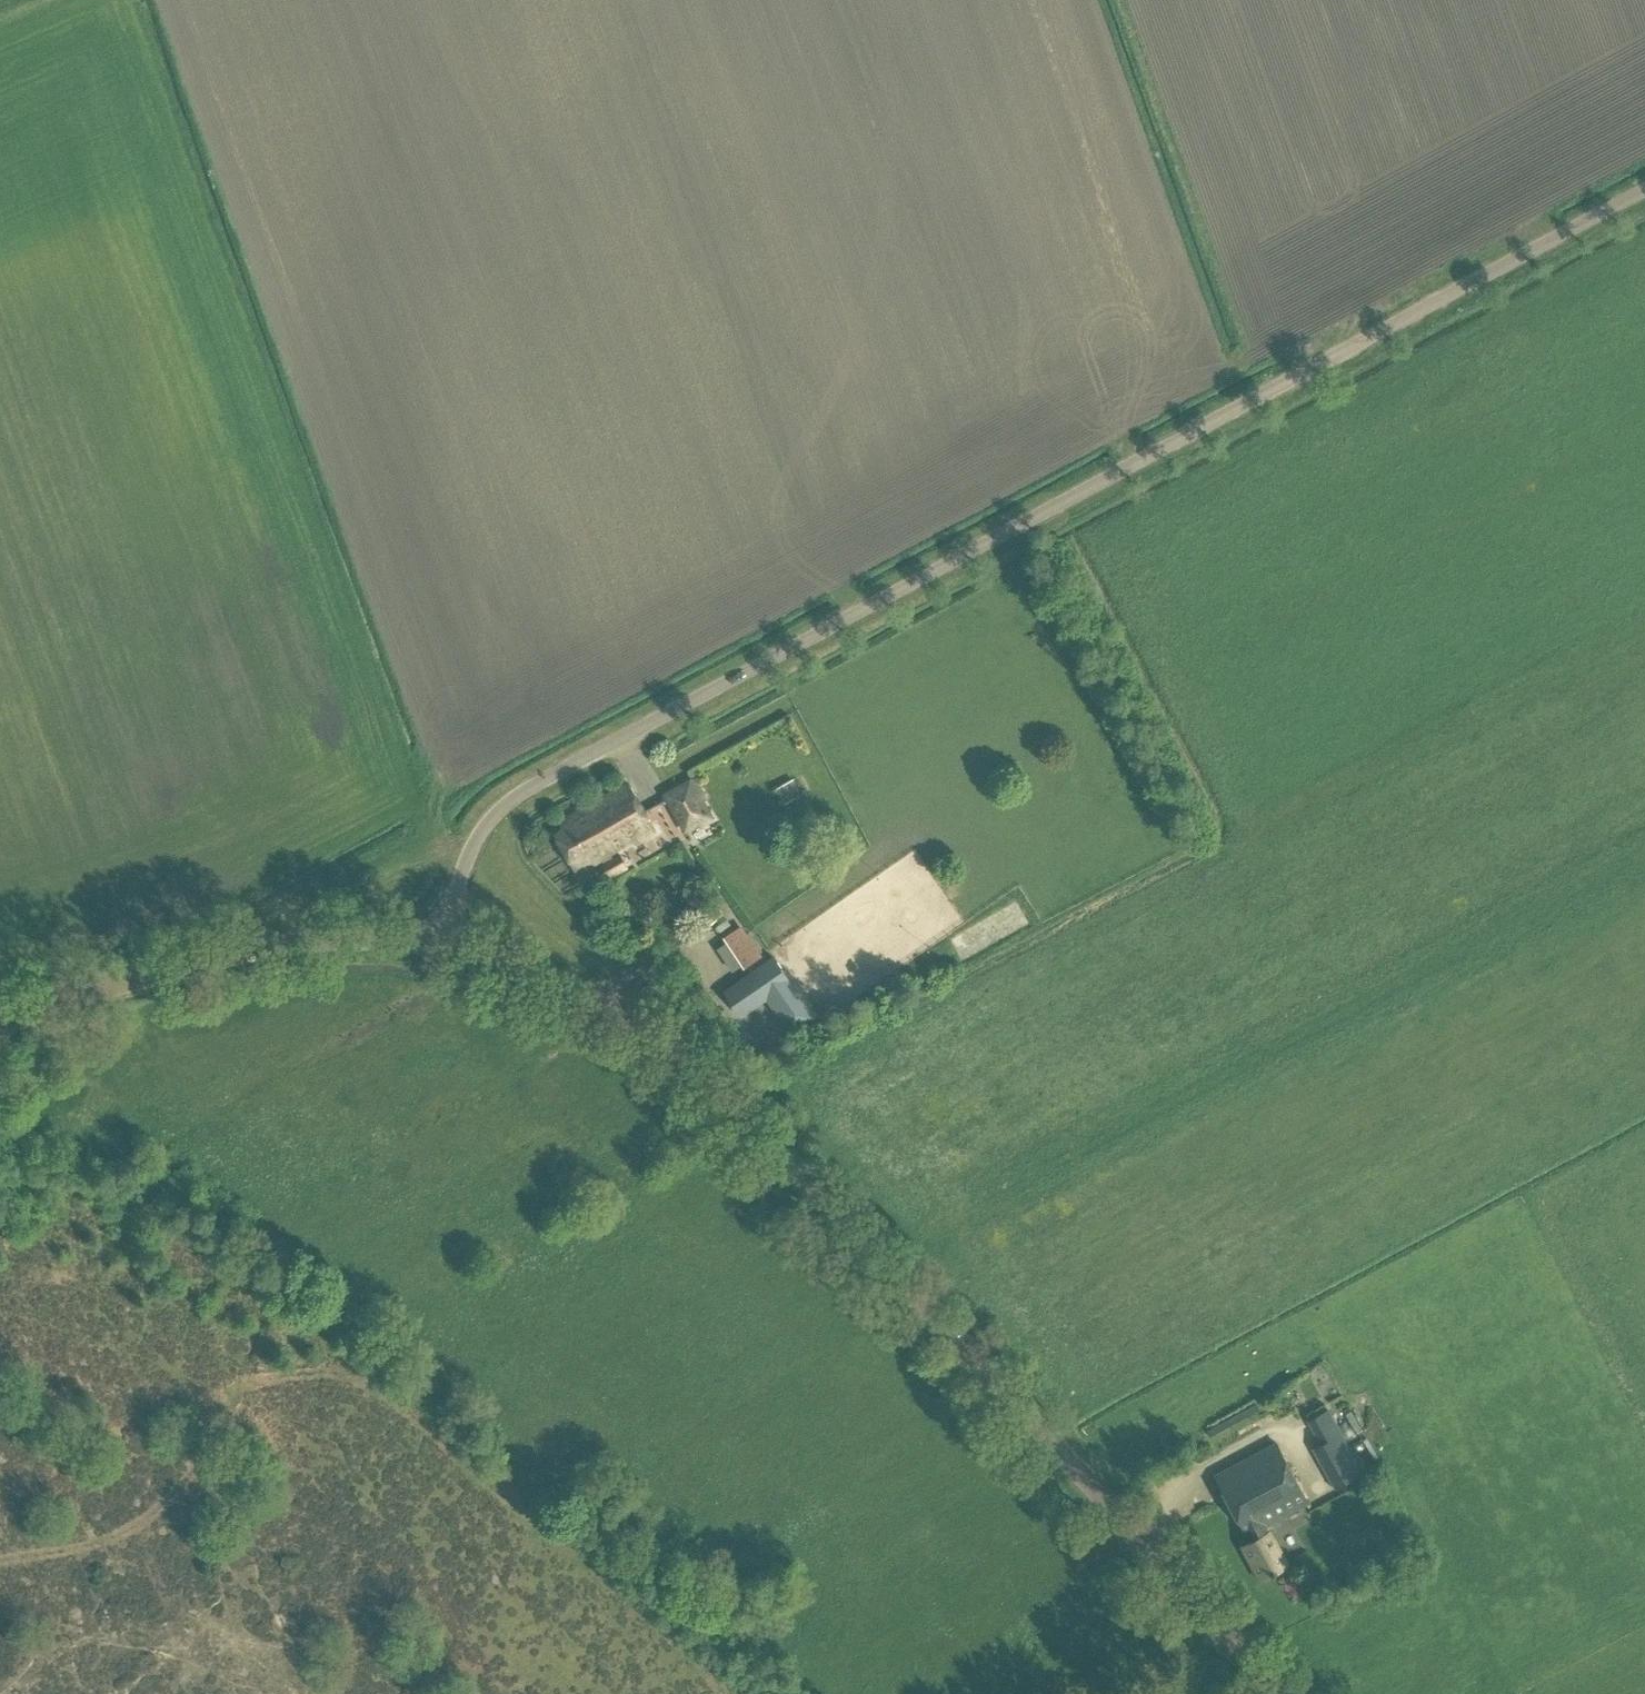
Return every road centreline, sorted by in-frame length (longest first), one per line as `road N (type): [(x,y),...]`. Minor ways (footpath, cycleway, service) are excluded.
road 1 (unclassified): [(444,943),(471,844),(516,794),(1644,189)]
road 2 (tertiary): [(1288,1693),(718,1083),(670,1042),(590,993),(444,943)]
road 3 (tertiary): [(444,943),(283,942),(0,1012)]

